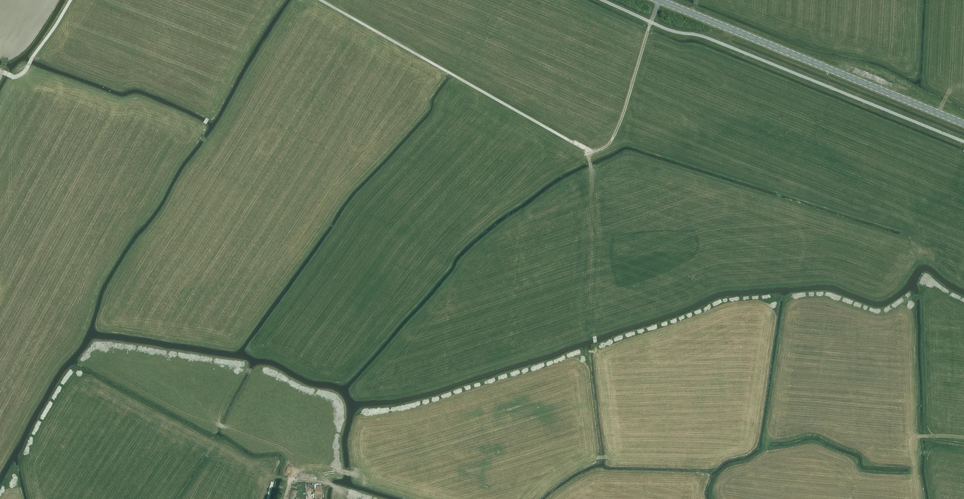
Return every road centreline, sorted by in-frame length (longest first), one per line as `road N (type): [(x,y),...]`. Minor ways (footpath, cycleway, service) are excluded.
road 1 (track): [(660,0),(617,130),(591,153),(321,0)]
road 2 (primary): [(963,123),(659,0)]

